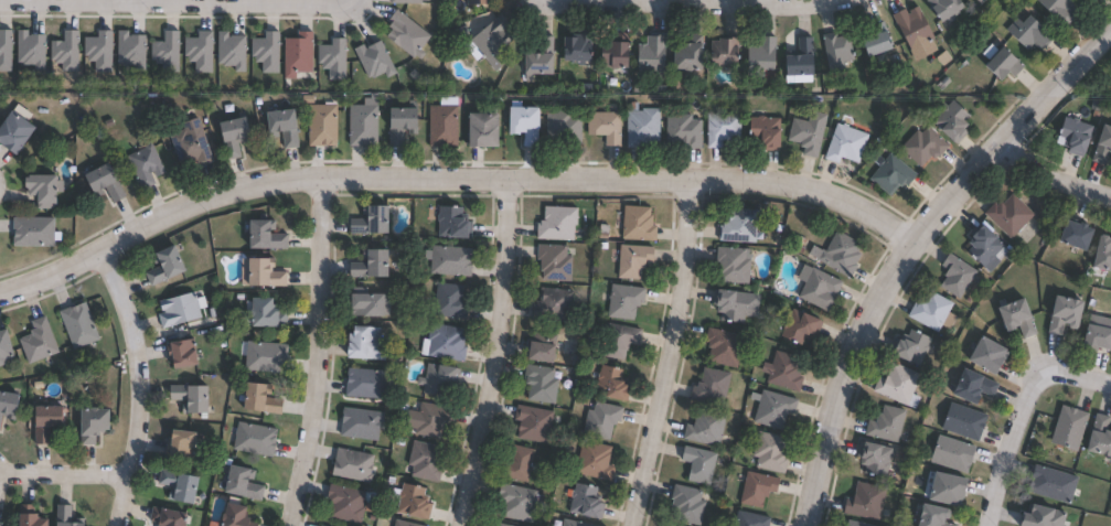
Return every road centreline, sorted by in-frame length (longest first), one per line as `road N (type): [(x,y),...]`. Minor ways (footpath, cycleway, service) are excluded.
road 1 (residential): [(0,301),(64,278),(192,204),(268,183),(324,180),(815,189),(848,200),(915,248)]
road 2 (tertiary): [(1110,26),(891,281),(831,425),(807,525)]
road 3 (residential): [(0,3),(348,0)]
road 4 (residential): [(324,180),(320,378),(292,525)]
road 5 (residential): [(691,184),(681,316),(631,525)]
road 6 (residential): [(509,183),(504,305),(461,525)]
road 7 (residential): [(104,254),(133,322),(141,378),(121,525)]
road 8 (residential): [(579,0),(711,7),(853,0)]
road 9 (residential): [(1110,394),(1055,385),(1038,396),(994,525)]
road 10 (residential): [(132,476),(0,477)]
road 11 (residential): [(1001,148),(1026,173),(1110,207)]

